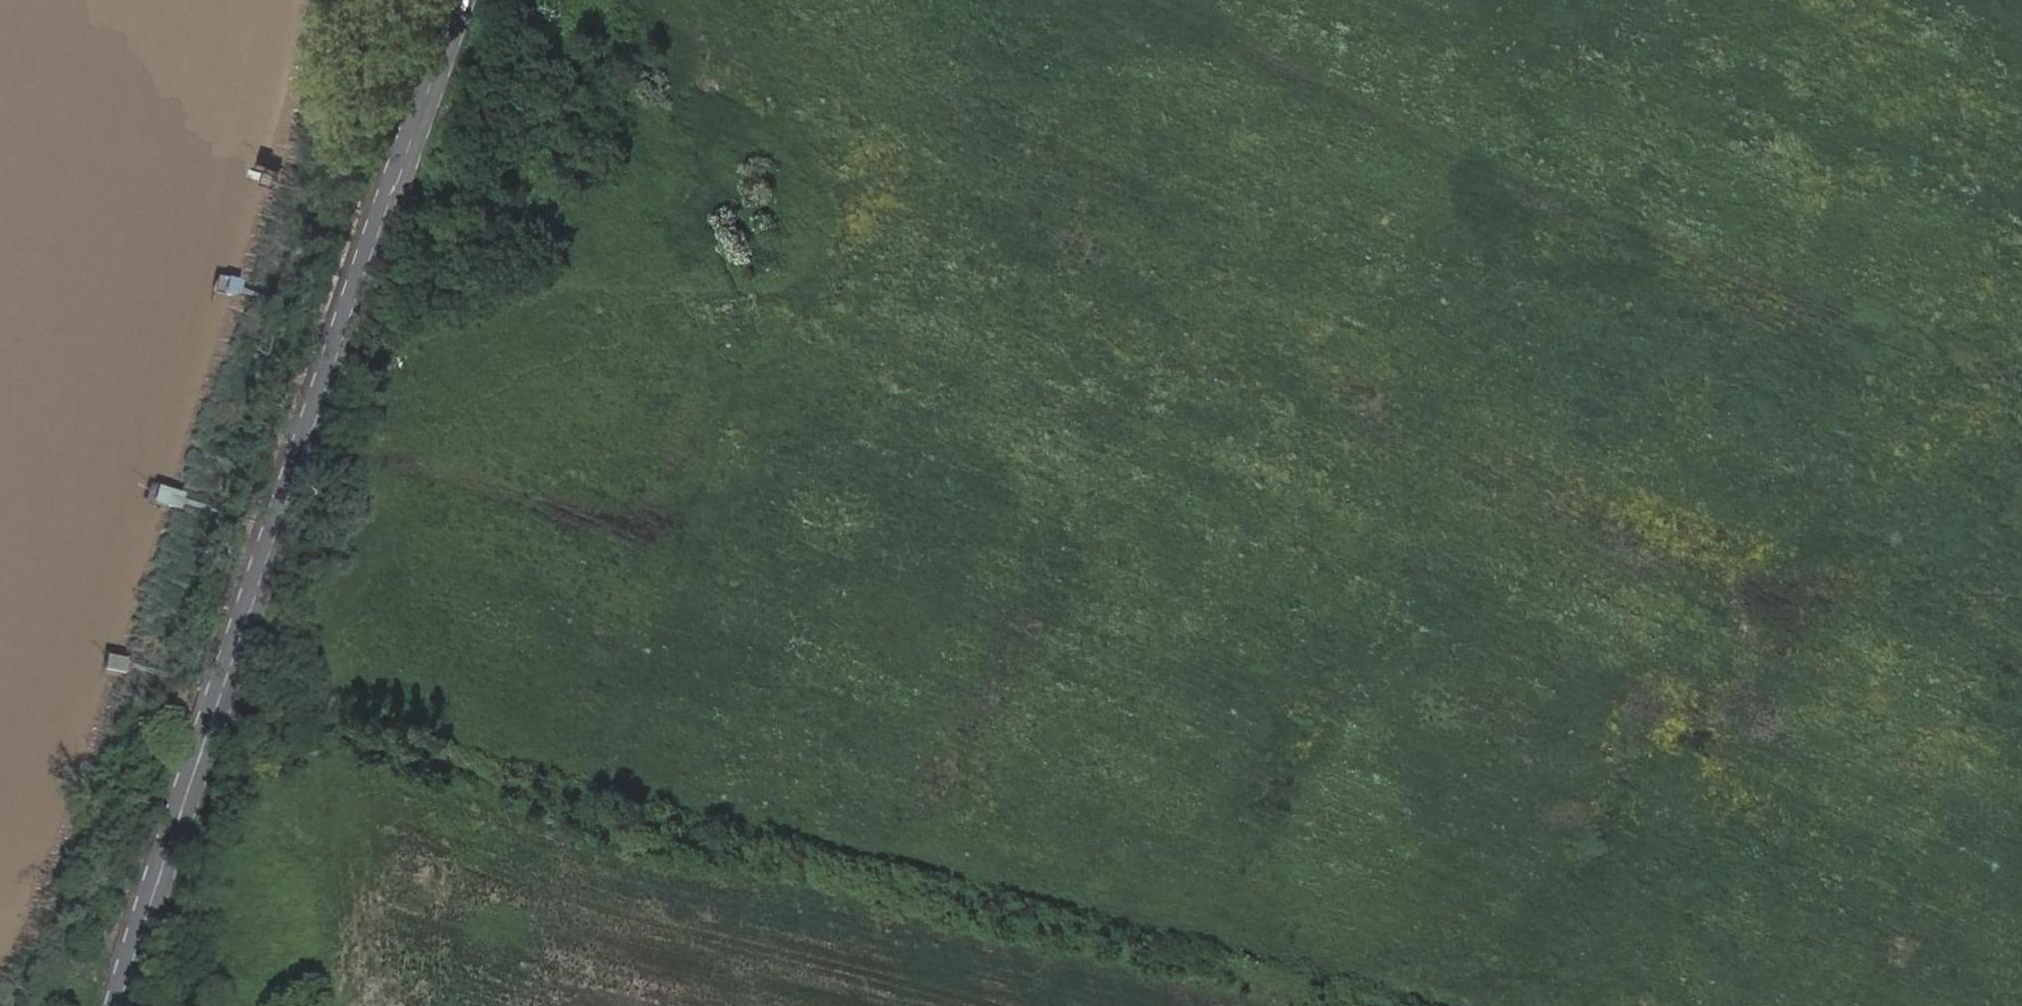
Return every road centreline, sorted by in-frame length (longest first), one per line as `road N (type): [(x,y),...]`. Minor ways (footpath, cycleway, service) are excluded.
road 1 (tertiary): [(465,0),(171,838),(121,1005)]

